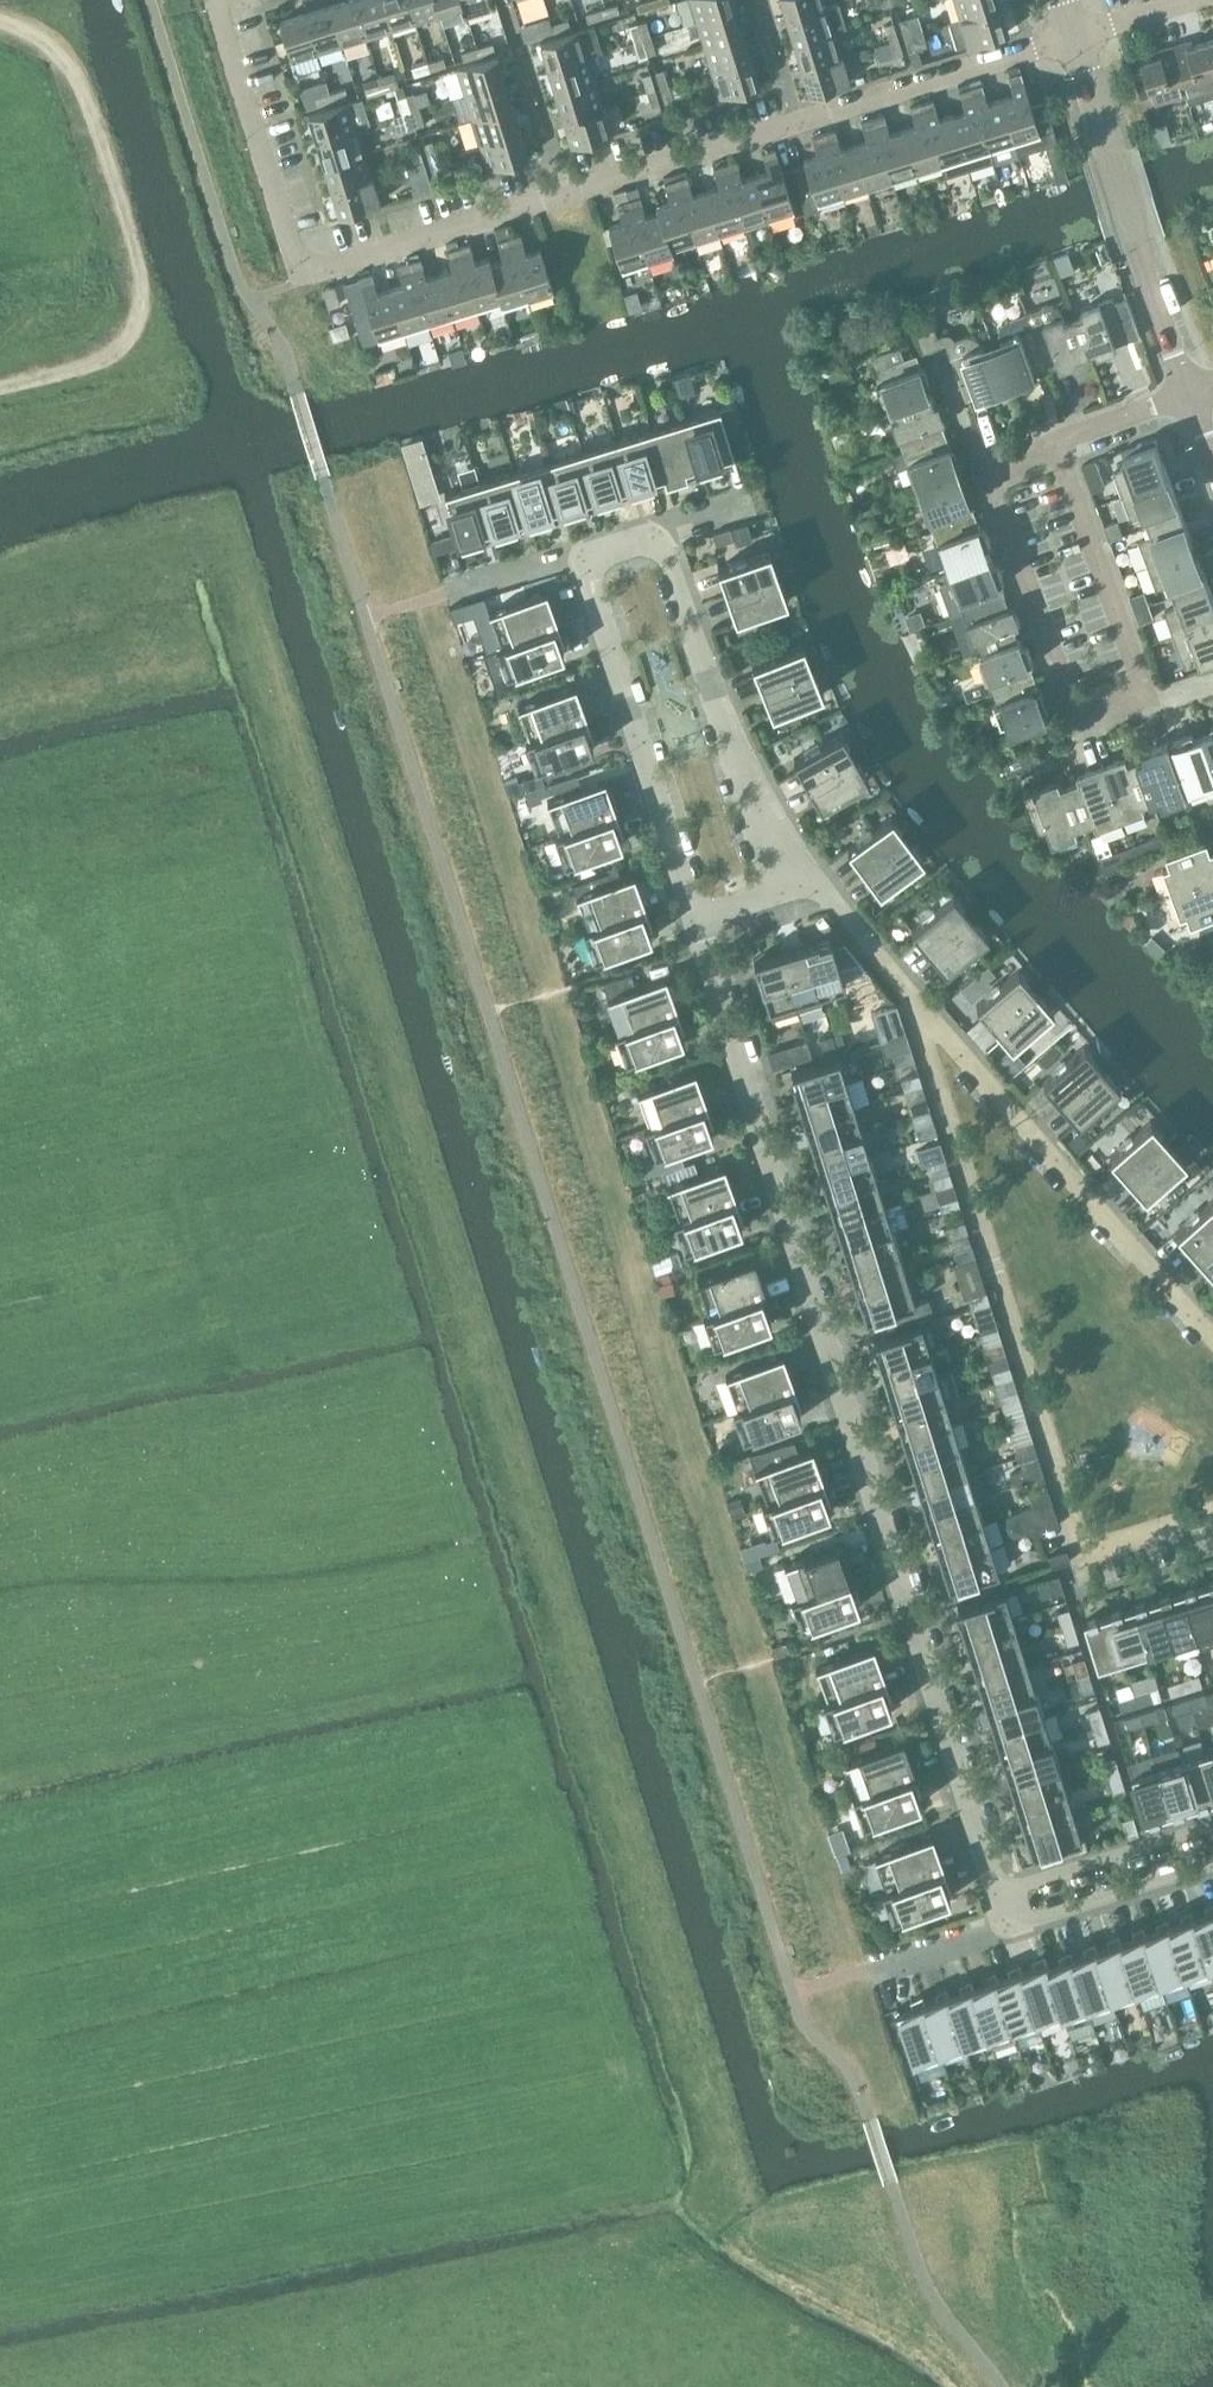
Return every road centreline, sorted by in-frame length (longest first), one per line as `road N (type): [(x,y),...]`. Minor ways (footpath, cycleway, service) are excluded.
road 1 (residential): [(1079,39),(334,272),(314,273),(296,261),(219,8),(223,0)]
road 2 (residential): [(697,917),(999,1895)]
road 3 (residential): [(913,996),(1089,1558),(1212,1522)]
road 4 (track): [(0,391),(93,366),(119,350),(142,302),(144,268),(82,82),(63,54),(0,22)]
road 5 (residential): [(1212,1337),(913,996)]
road 6 (residential): [(697,917),(582,552)]
road 7 (residential): [(810,878),(749,786),(662,529)]
road 8 (residential): [(1212,1827),(999,1895)]
road 9 (residential): [(1142,243),(1079,39)]
road 10 (residential): [(1010,1932),(1212,1866)]
road 11 (residential): [(1142,243),(1196,398)]
road 12 (residential): [(913,996),(810,878)]
road 13 (residential): [(1060,445),(1196,398)]
road 14 (residential): [(875,1971),(1010,1932)]
road 15 (residential): [(450,593),(582,552)]
road 16 (residential): [(1079,39),(1203,0)]

